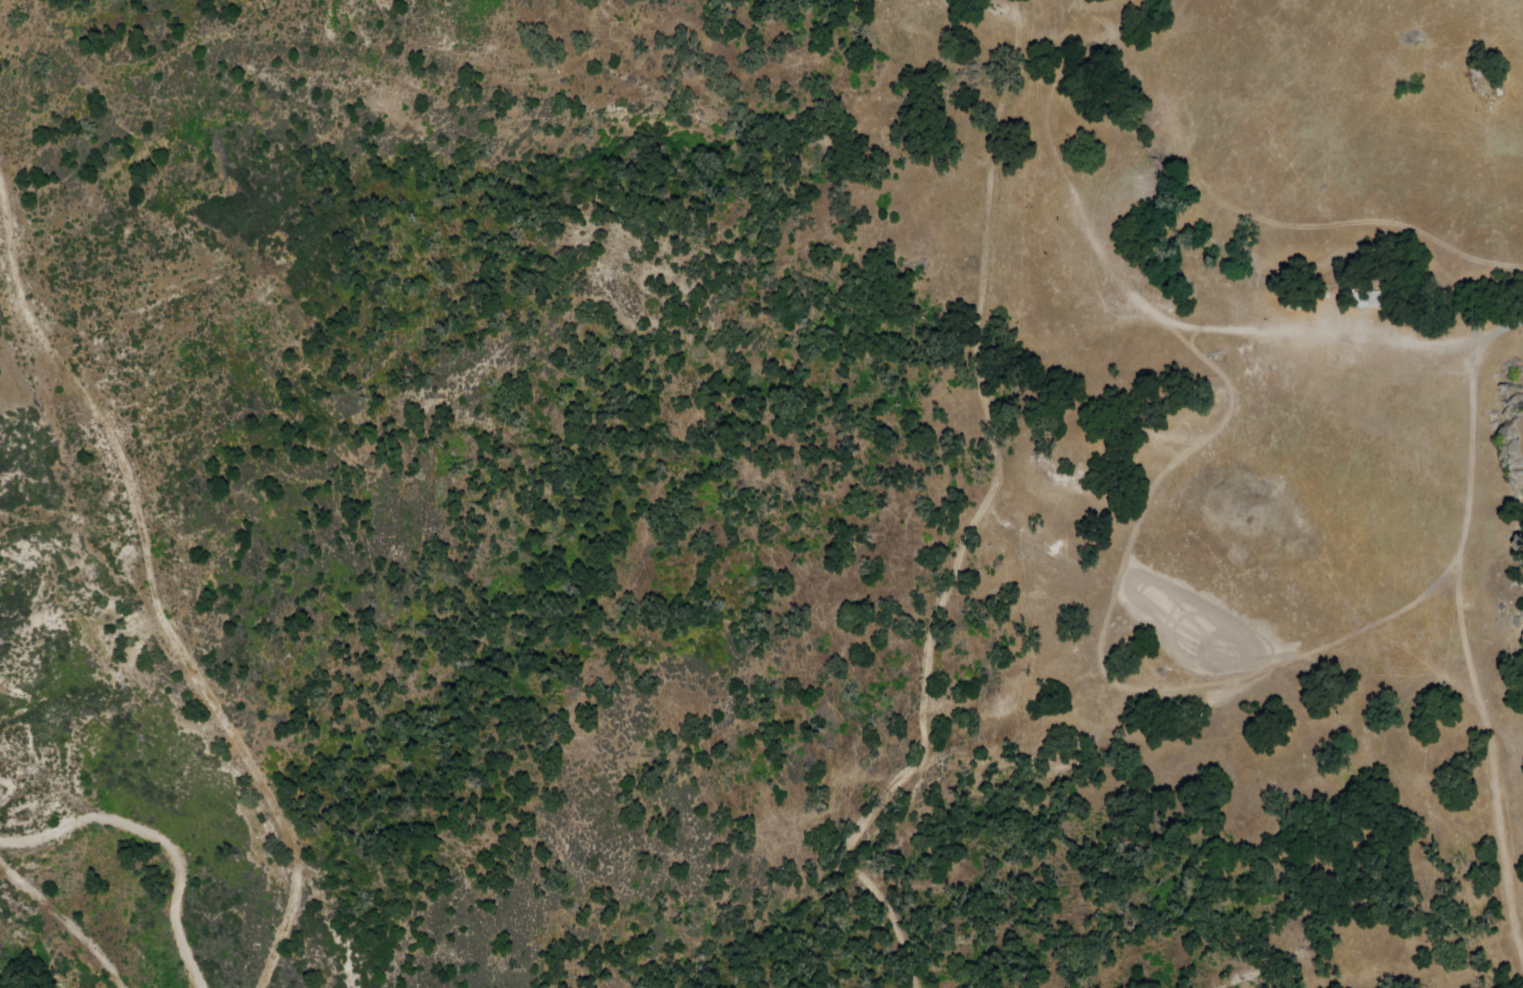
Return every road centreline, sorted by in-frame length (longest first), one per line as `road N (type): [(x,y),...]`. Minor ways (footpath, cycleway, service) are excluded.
road 1 (track): [(1019,0),(992,164),(978,339),(1001,484),(953,554),(927,652),(912,791)]
road 2 (track): [(1101,46),(1057,76),(1054,148),(1134,297),(1185,330),(1432,344),(1522,325)]
road 3 (track): [(201,987),(177,924),(176,861),(152,838),(94,819),(36,840),(0,841)]

